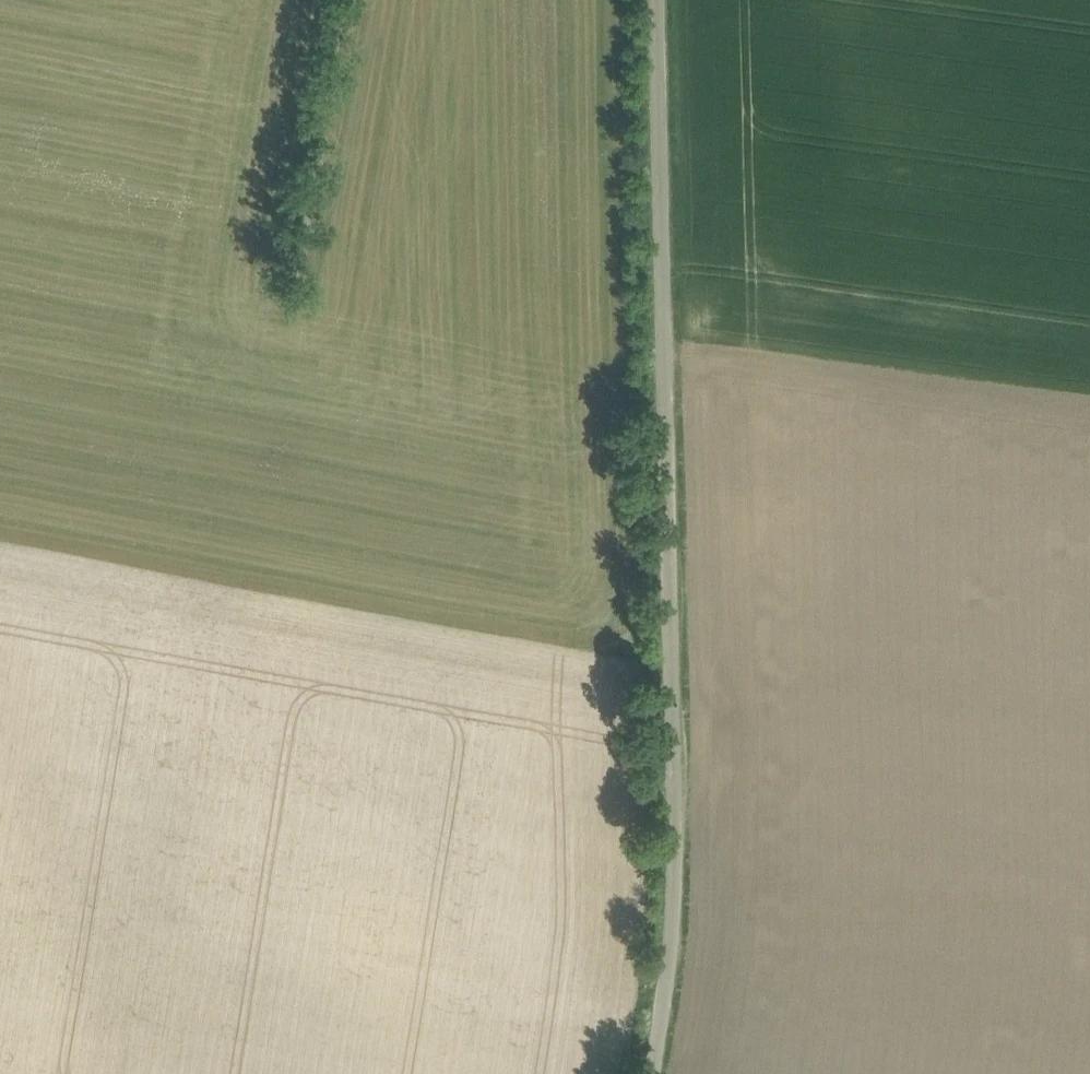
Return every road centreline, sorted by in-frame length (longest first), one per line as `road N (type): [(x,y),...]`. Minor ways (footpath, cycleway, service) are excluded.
road 1 (unclassified): [(652,1073),(672,928),(674,795),(660,0)]

